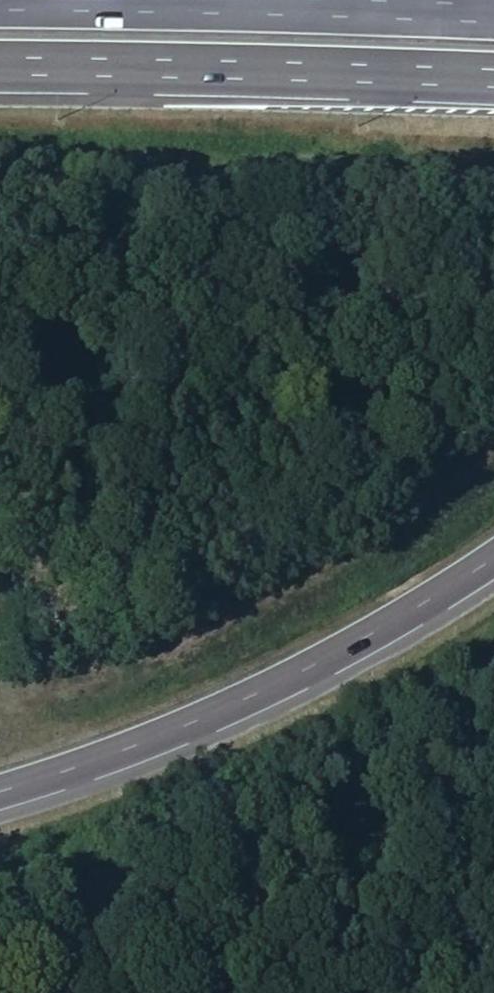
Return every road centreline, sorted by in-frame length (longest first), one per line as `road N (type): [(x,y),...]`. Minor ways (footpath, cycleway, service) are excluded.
road 1 (motorway): [(0,799),(179,737),(443,597),(493,555)]
road 2 (motorway): [(493,19),(0,5)]
road 3 (motorway): [(0,74),(493,87)]

